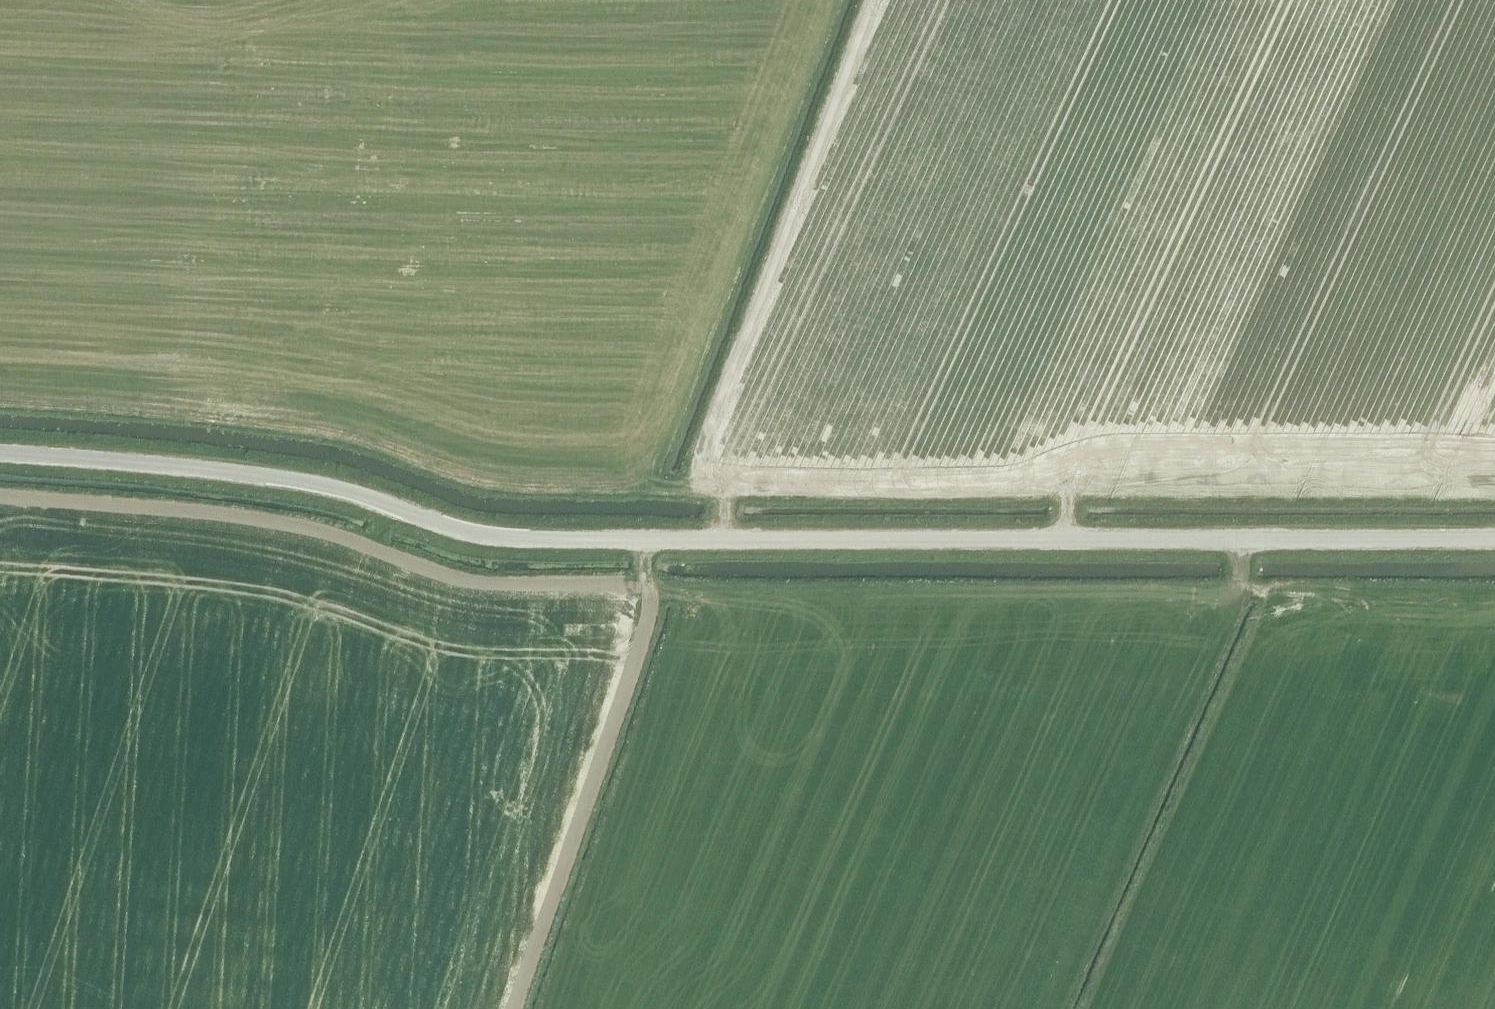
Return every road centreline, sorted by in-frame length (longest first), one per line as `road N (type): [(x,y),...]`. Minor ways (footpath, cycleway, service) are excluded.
road 1 (unclassified): [(1494,539),(513,538),(268,474),(0,453)]

